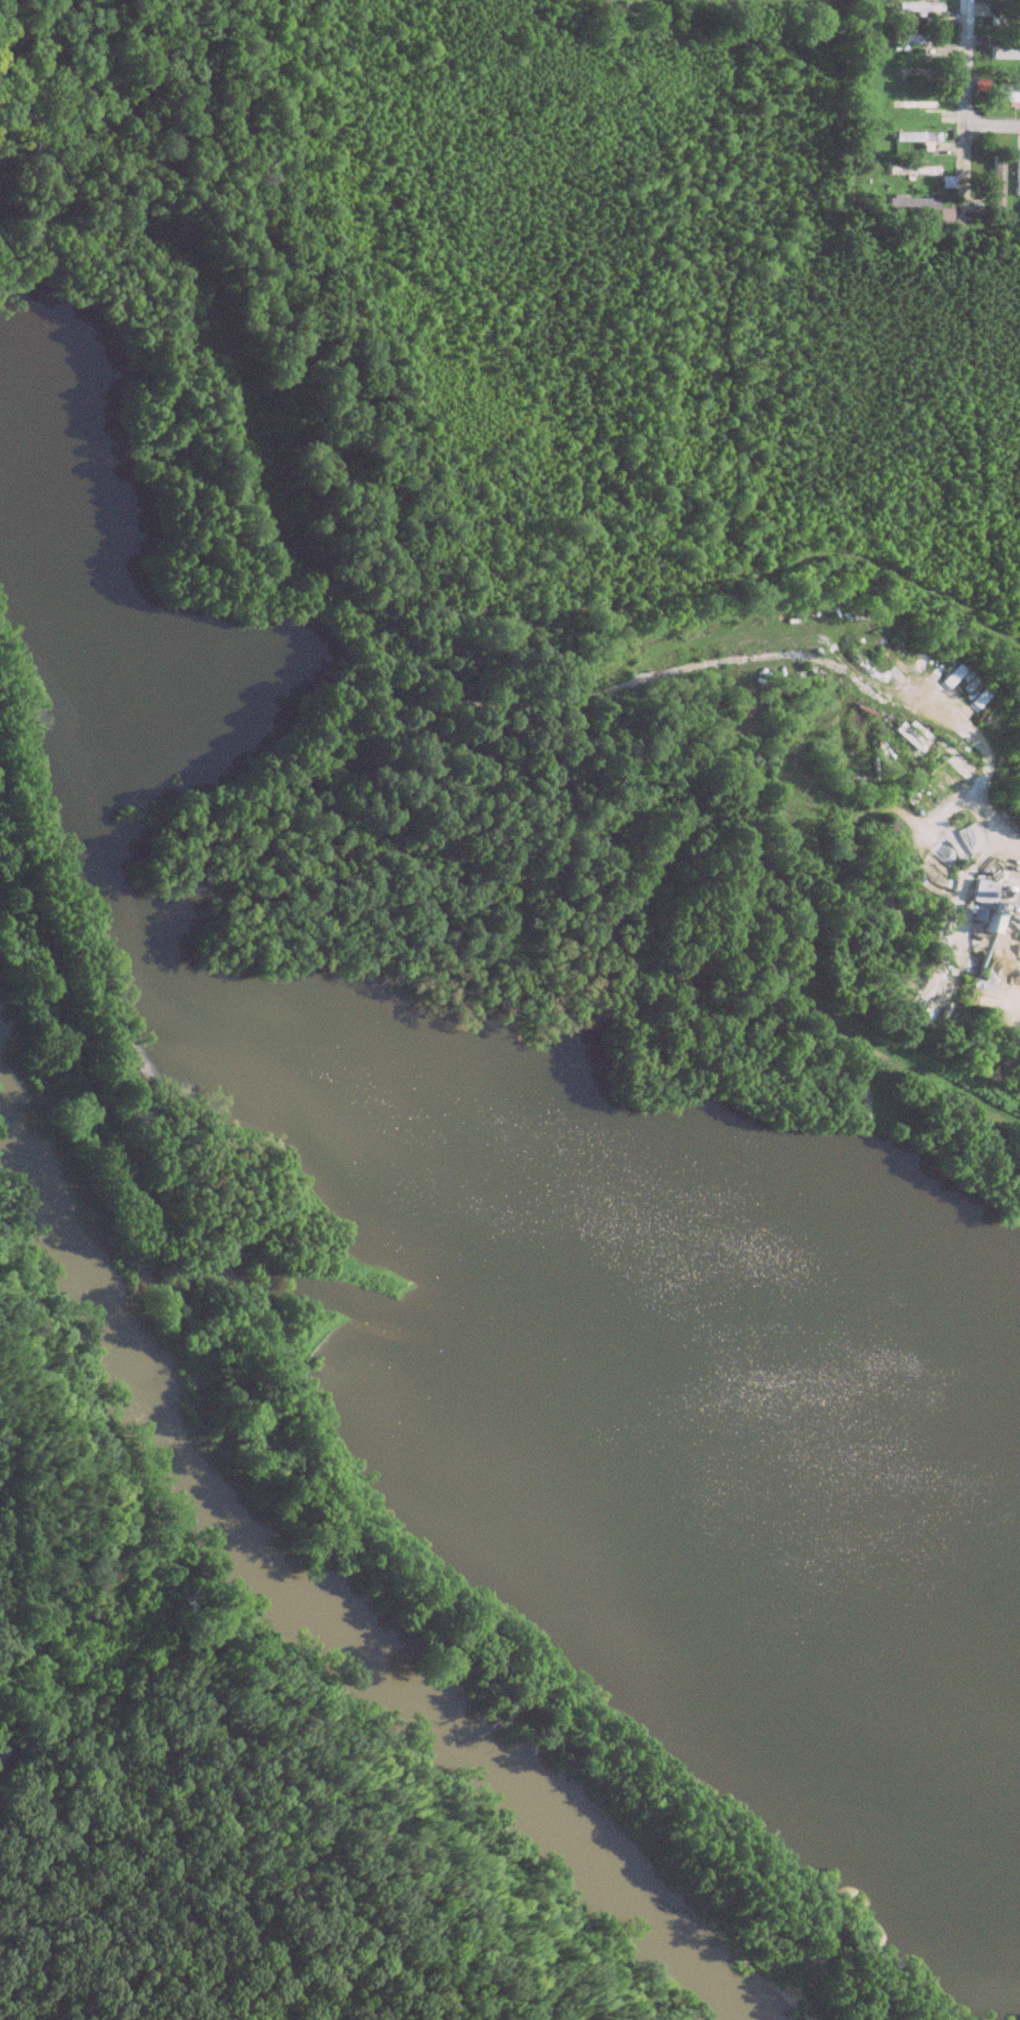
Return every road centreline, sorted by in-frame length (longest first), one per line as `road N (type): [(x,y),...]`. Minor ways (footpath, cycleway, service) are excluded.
road 1 (residential): [(960,0),(953,209)]

